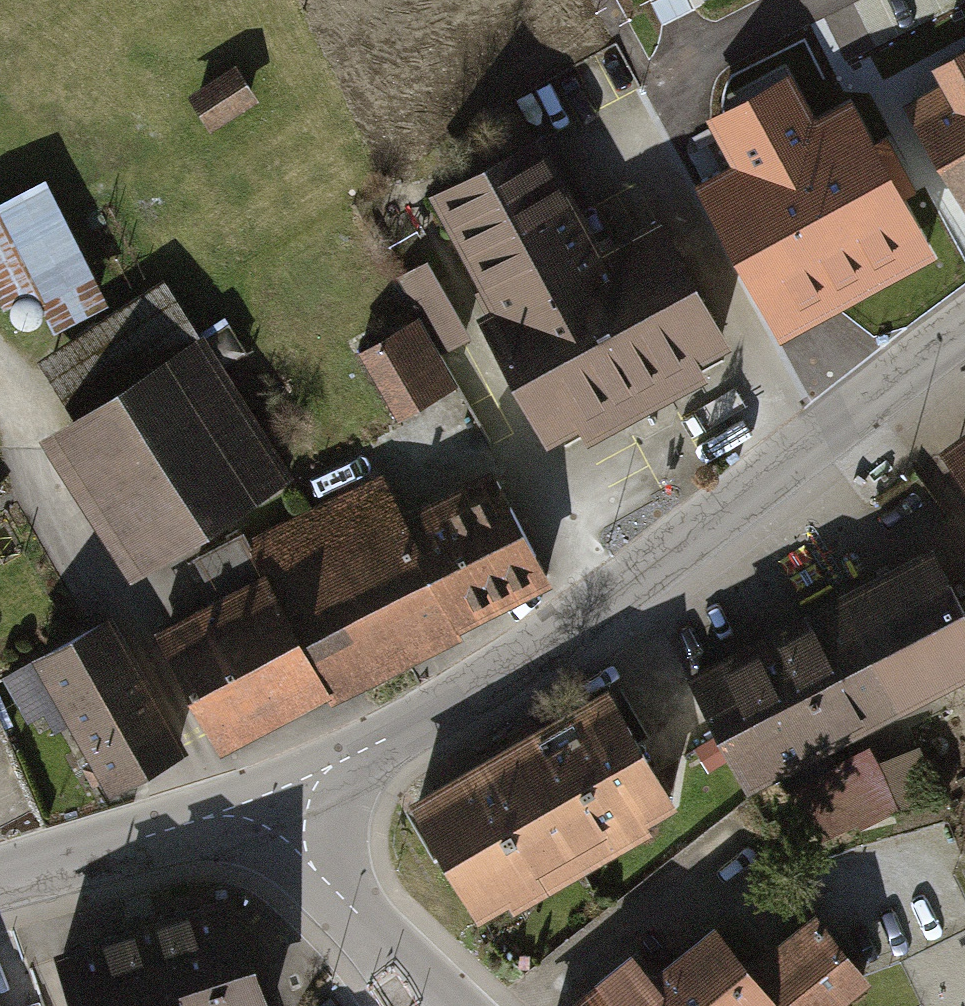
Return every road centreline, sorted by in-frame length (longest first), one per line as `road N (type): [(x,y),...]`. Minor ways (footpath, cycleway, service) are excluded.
road 1 (tertiary): [(964,337),(808,445),(499,680),(249,805)]
road 2 (tertiary): [(249,805),(448,1005)]
road 3 (tertiary): [(249,805),(0,877)]

